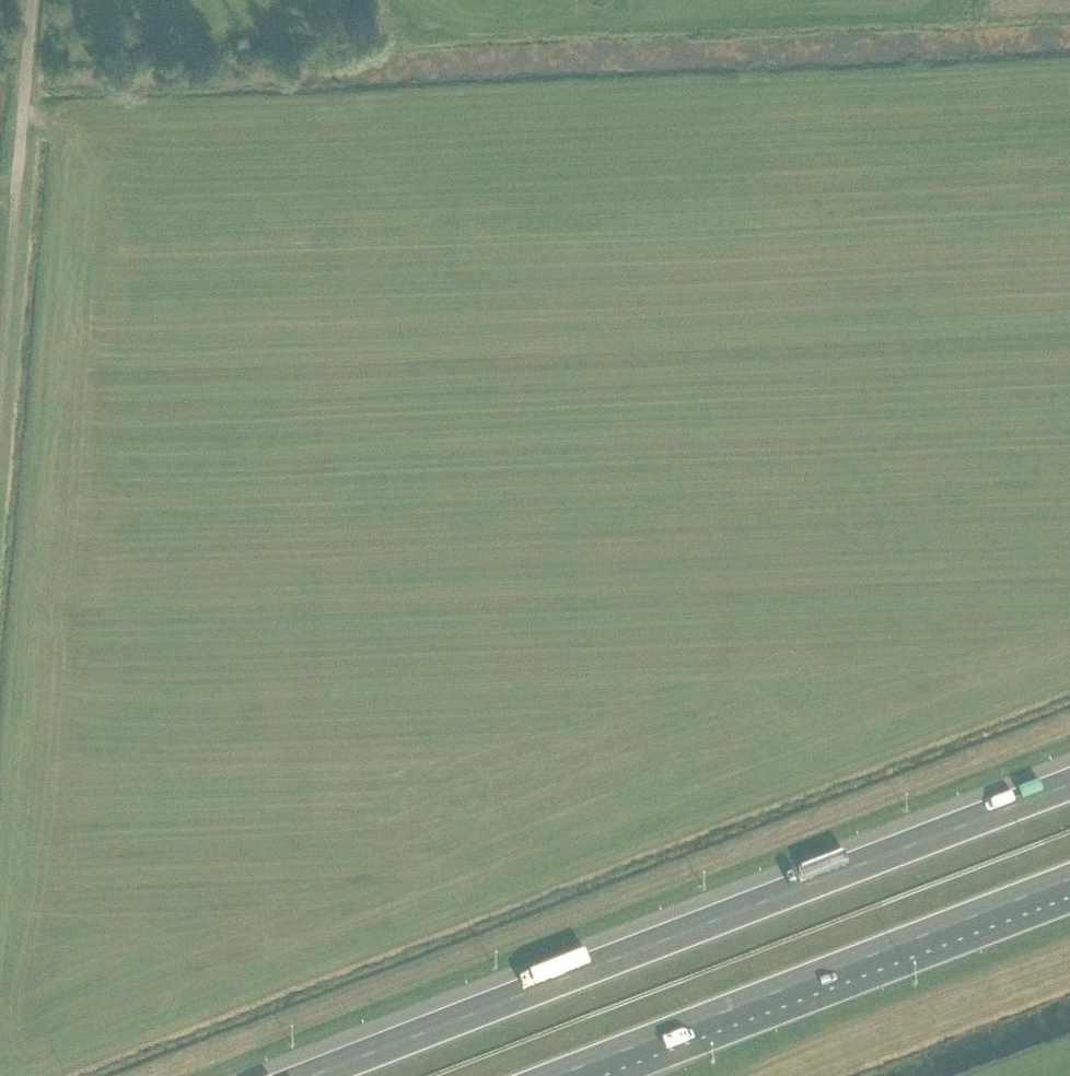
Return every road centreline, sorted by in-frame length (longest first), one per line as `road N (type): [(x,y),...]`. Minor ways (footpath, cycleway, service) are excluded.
road 1 (motorway): [(1069,784),(310,1075)]
road 2 (motorway): [(561,1075),(1069,881)]
road 3 (unclassified): [(0,365),(29,0)]

